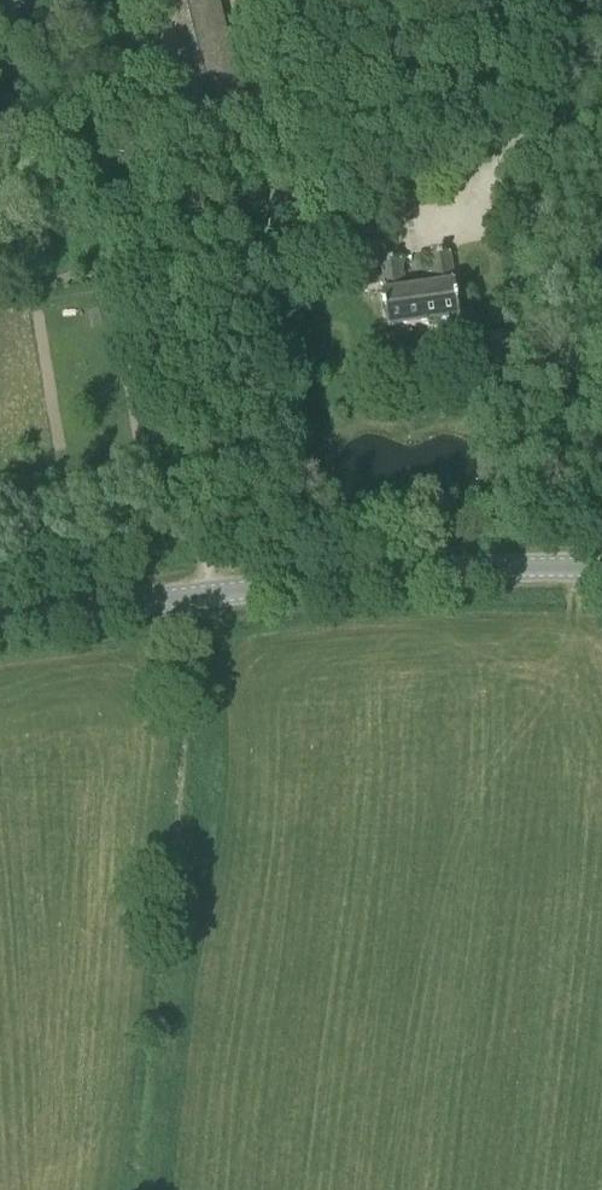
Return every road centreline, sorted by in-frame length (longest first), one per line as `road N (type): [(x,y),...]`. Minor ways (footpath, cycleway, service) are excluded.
road 1 (tertiary): [(601,565),(410,570),(0,614)]

